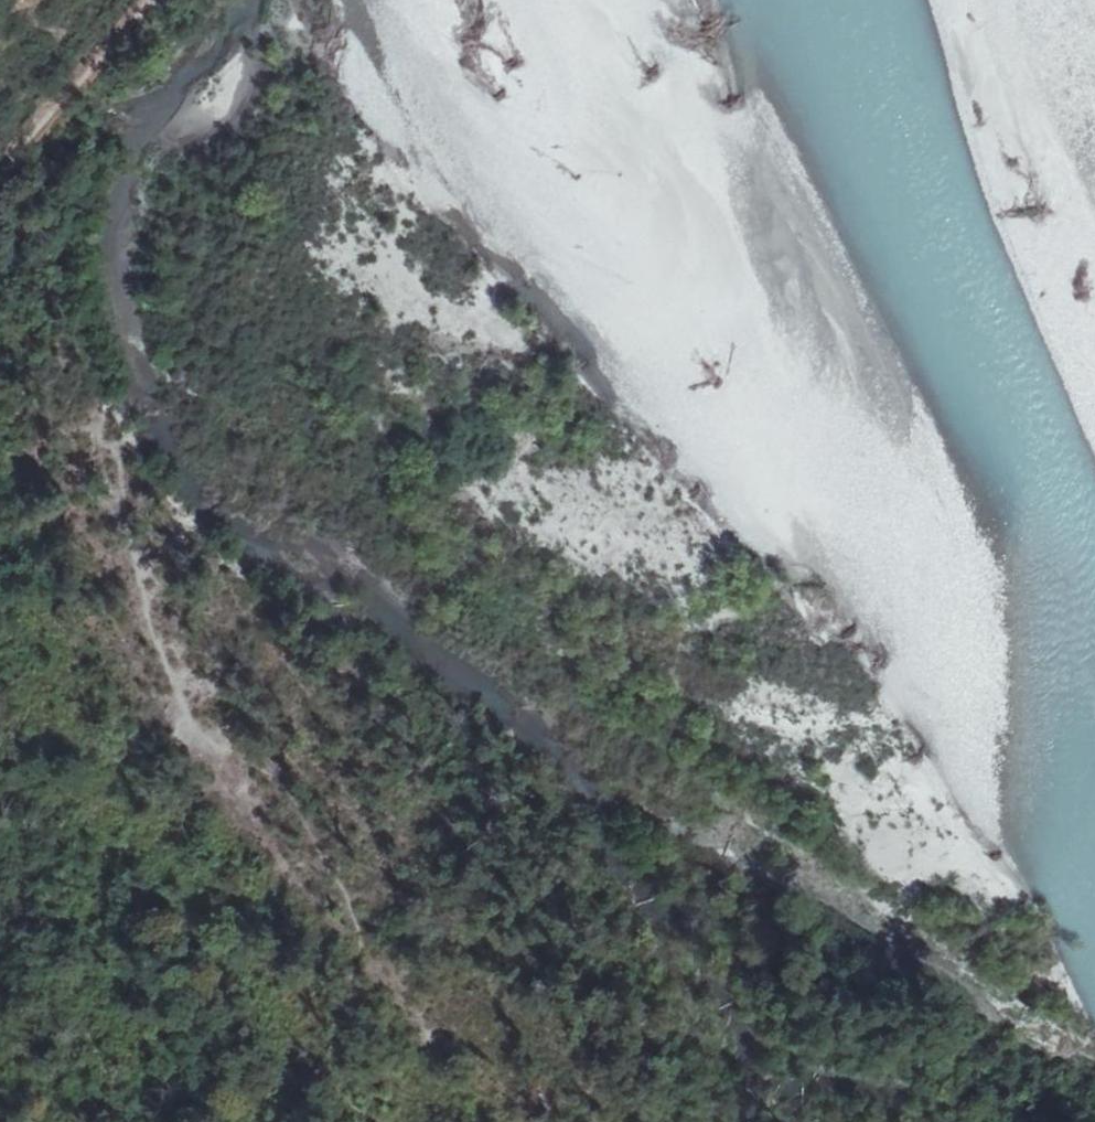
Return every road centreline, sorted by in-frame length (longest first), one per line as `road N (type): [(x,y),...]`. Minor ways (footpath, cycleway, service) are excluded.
road 1 (track): [(148,0),(50,112),(0,204)]

